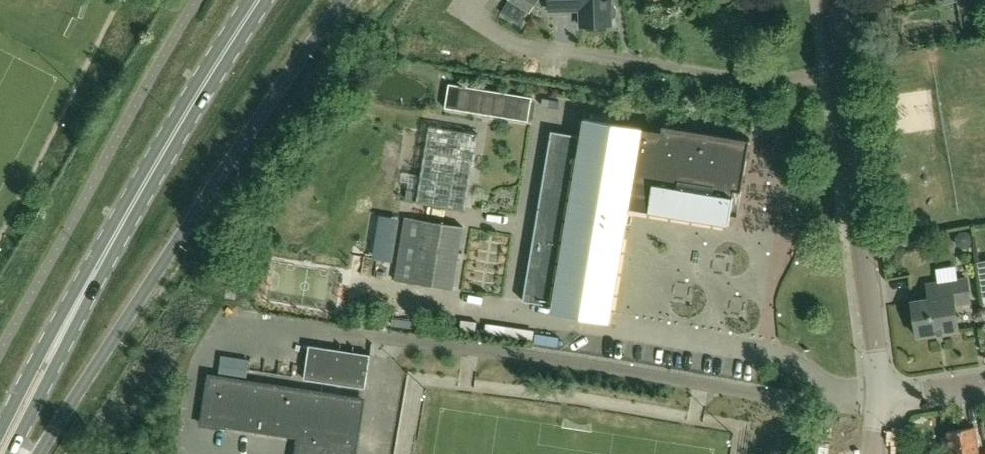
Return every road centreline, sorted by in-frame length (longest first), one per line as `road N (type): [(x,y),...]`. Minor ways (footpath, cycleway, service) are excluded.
road 1 (primary): [(38,453),(343,0)]
road 2 (primary): [(80,299),(258,0)]
road 3 (residential): [(882,397),(839,73)]
road 4 (residential): [(839,73),(754,83),(520,42)]
road 5 (primary): [(11,453),(80,299)]
road 6 (primary): [(80,299),(0,431)]

